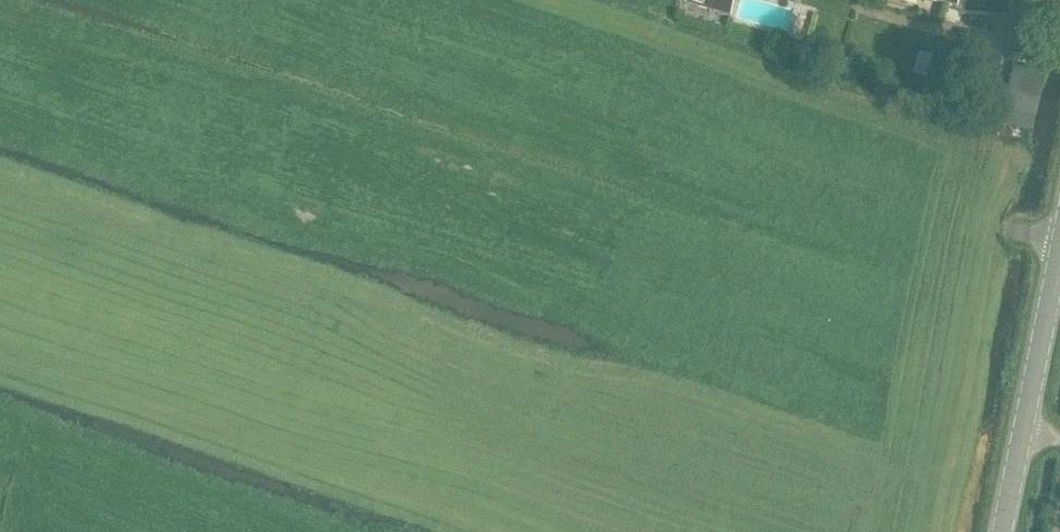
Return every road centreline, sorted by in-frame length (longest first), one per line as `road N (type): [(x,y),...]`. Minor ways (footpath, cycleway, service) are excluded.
road 1 (tertiary): [(1059,253),(1003,531)]

